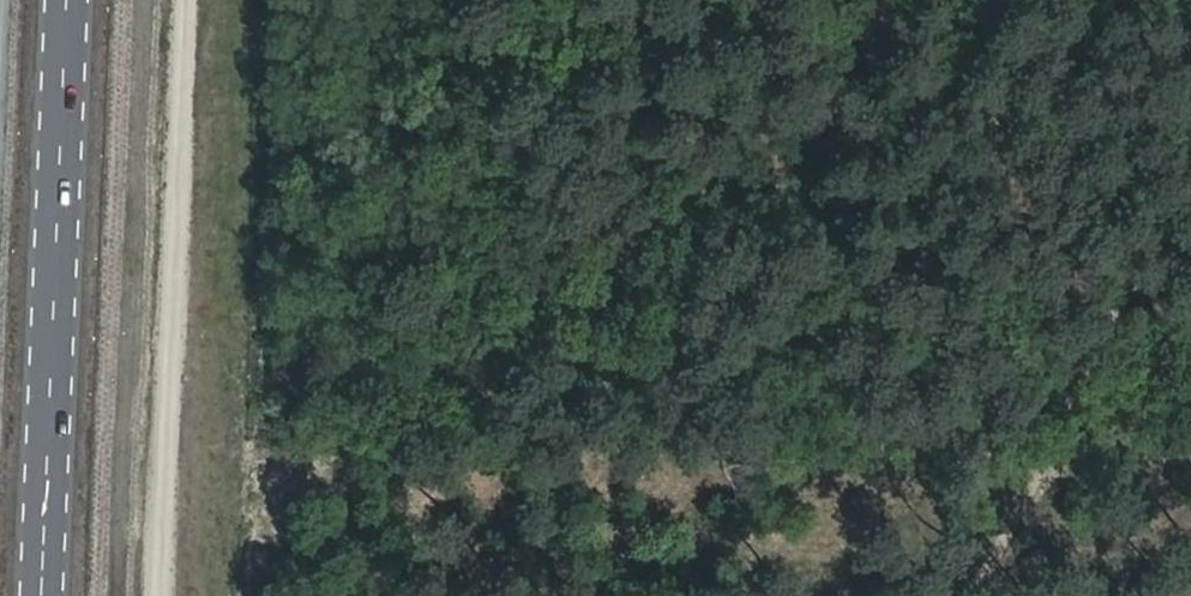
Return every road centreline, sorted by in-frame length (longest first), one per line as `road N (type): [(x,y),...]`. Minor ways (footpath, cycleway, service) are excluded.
road 1 (primary): [(49,595),(74,0)]
road 2 (track): [(1190,460),(1130,460),(1067,492),(1010,595)]
road 3 (track): [(5,0),(0,129)]

